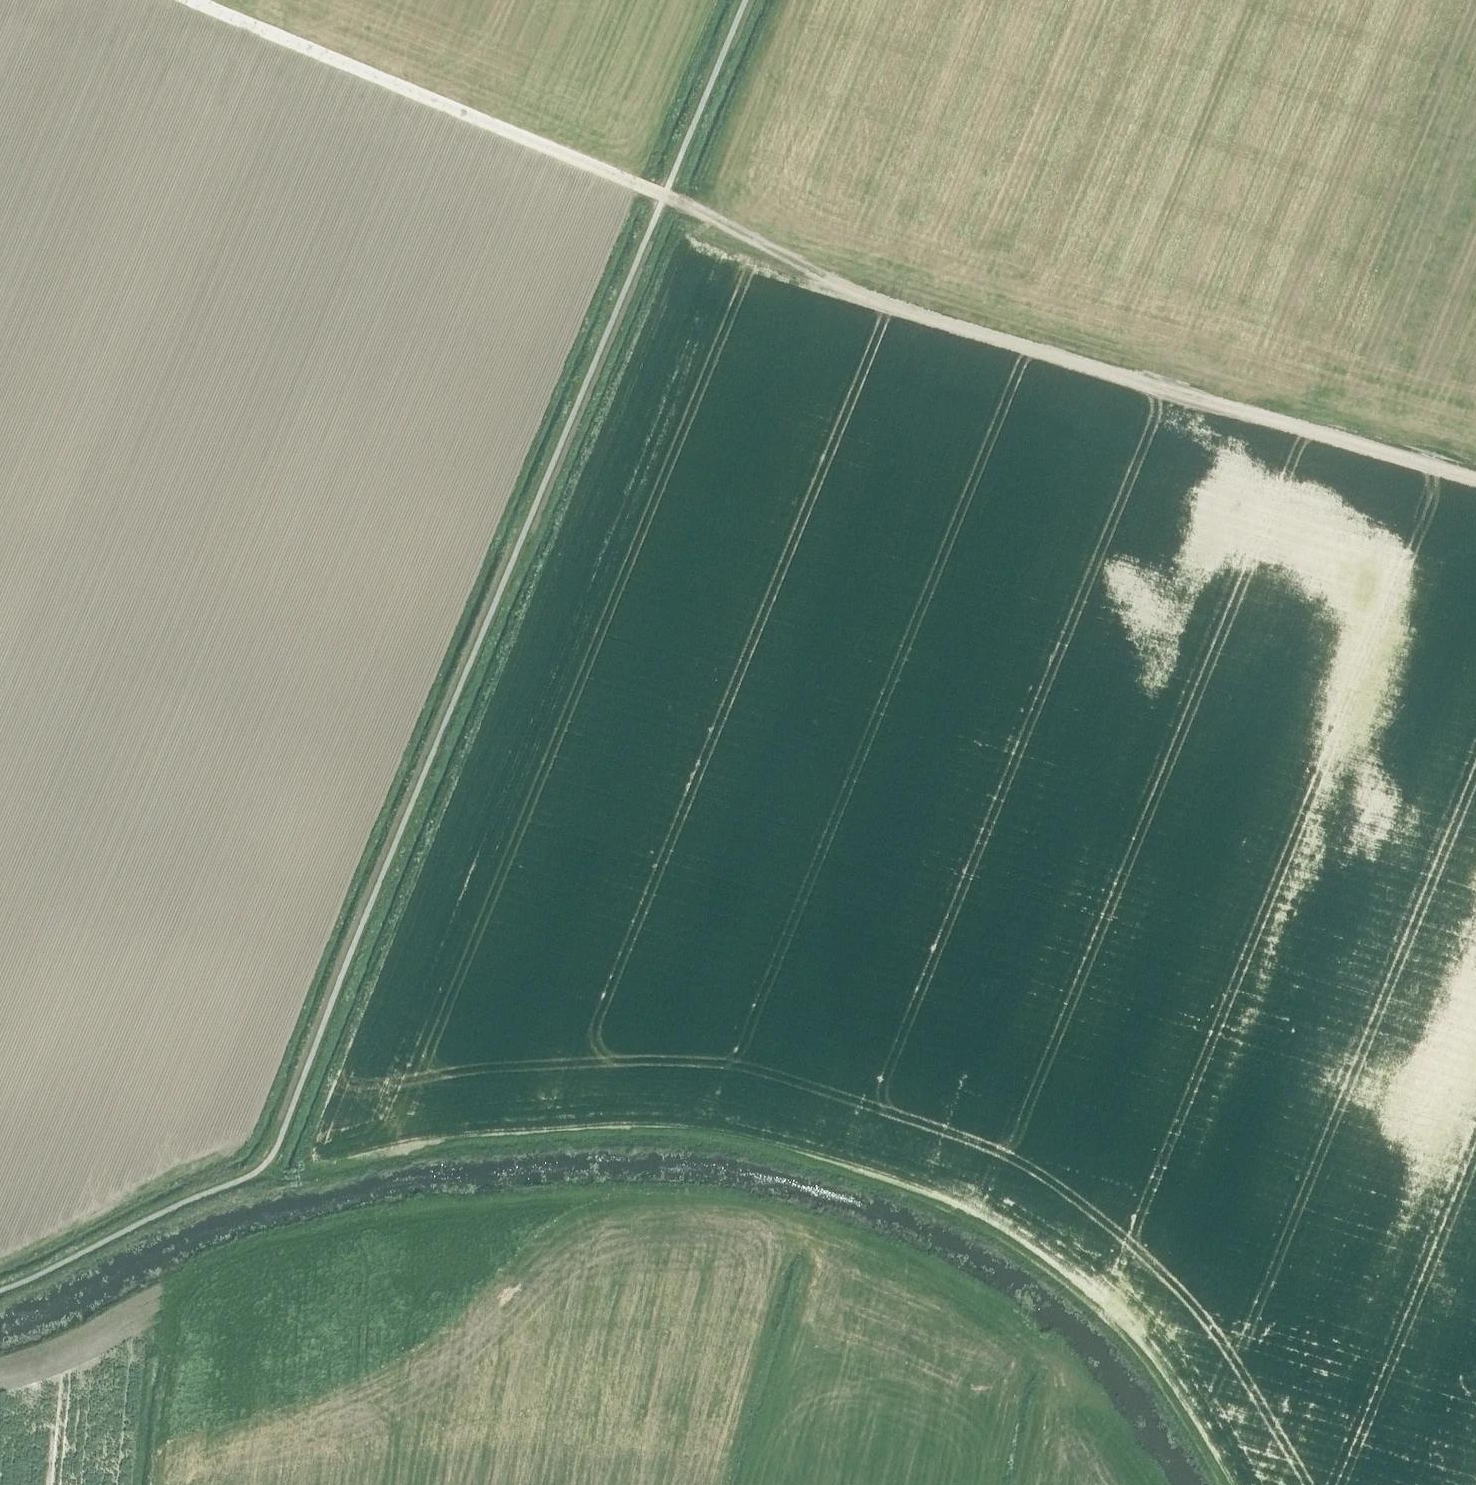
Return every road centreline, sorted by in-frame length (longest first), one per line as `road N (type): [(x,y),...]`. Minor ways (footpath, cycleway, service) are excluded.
road 1 (track): [(663,196),(187,0)]

